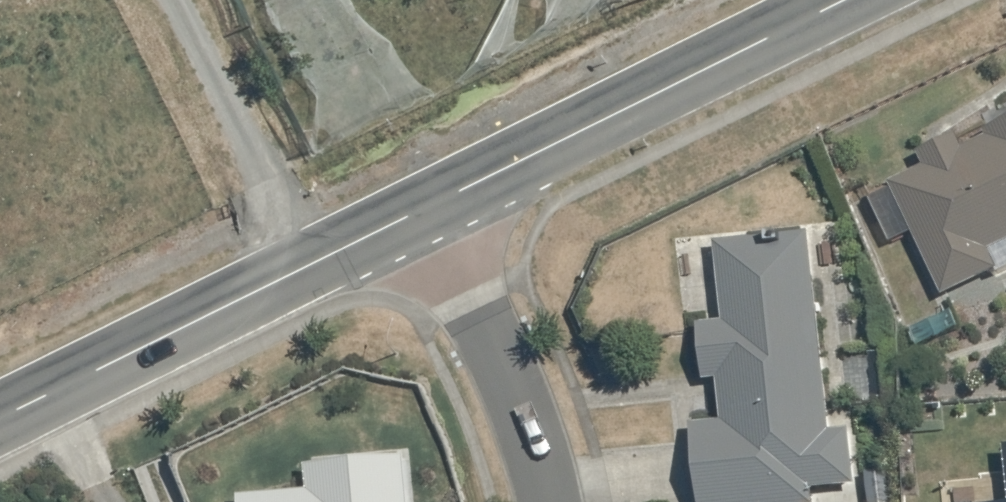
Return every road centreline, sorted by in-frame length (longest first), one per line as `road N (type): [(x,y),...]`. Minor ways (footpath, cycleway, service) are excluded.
road 1 (unclassified): [(426,209),(854,0)]
road 2 (unclassified): [(0,418),(426,209)]
road 3 (residential): [(548,501),(518,401),(426,209)]

